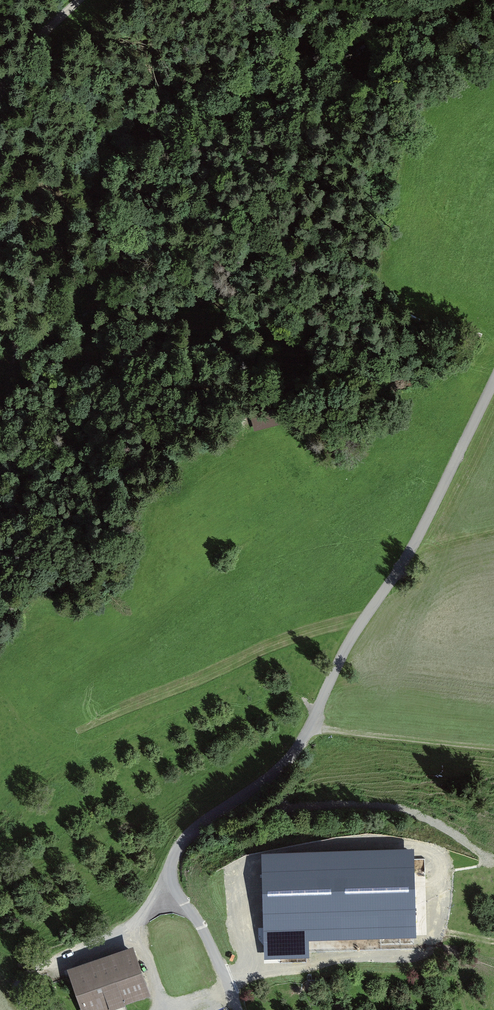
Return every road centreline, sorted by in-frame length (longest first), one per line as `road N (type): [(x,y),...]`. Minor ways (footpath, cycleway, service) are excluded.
road 1 (residential): [(493,380),(413,544),(347,645),(311,725),(295,749),(188,833),(164,874)]
road 2 (track): [(311,725),(493,748)]
road 3 (residential): [(238,1009),(164,874)]
road 4 (track): [(76,0),(36,41),(0,99)]

